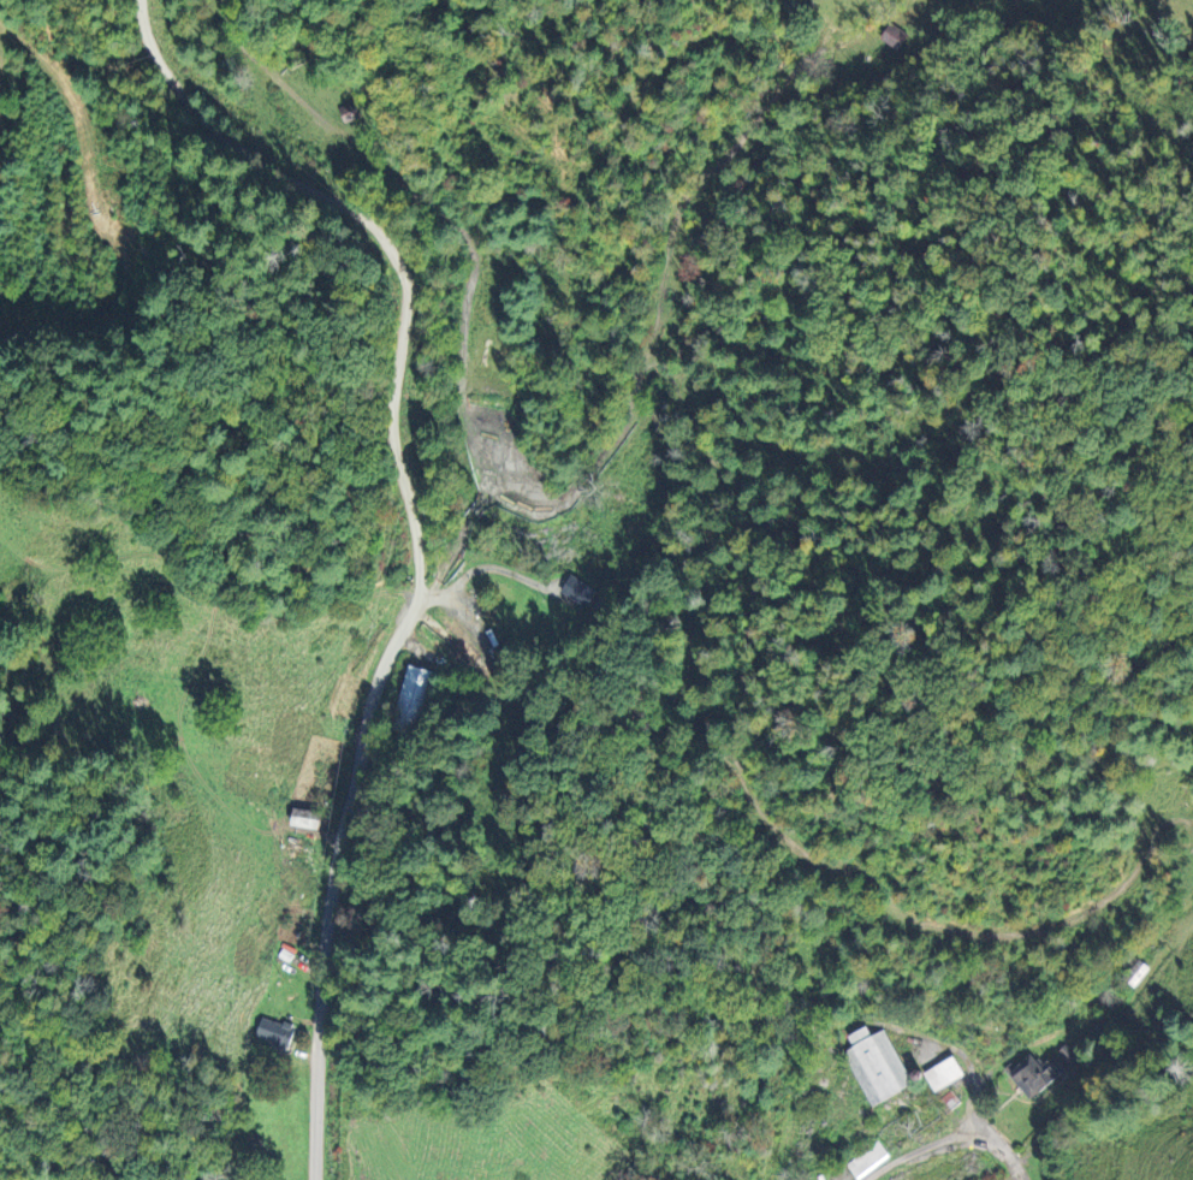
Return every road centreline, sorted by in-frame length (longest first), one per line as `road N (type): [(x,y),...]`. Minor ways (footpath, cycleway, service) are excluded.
road 1 (residential): [(141,0),(150,52),(188,96),(255,153),(372,223),(398,256),(410,298),(397,426),(422,555),(410,611),(372,694),(346,806),(313,1179)]

